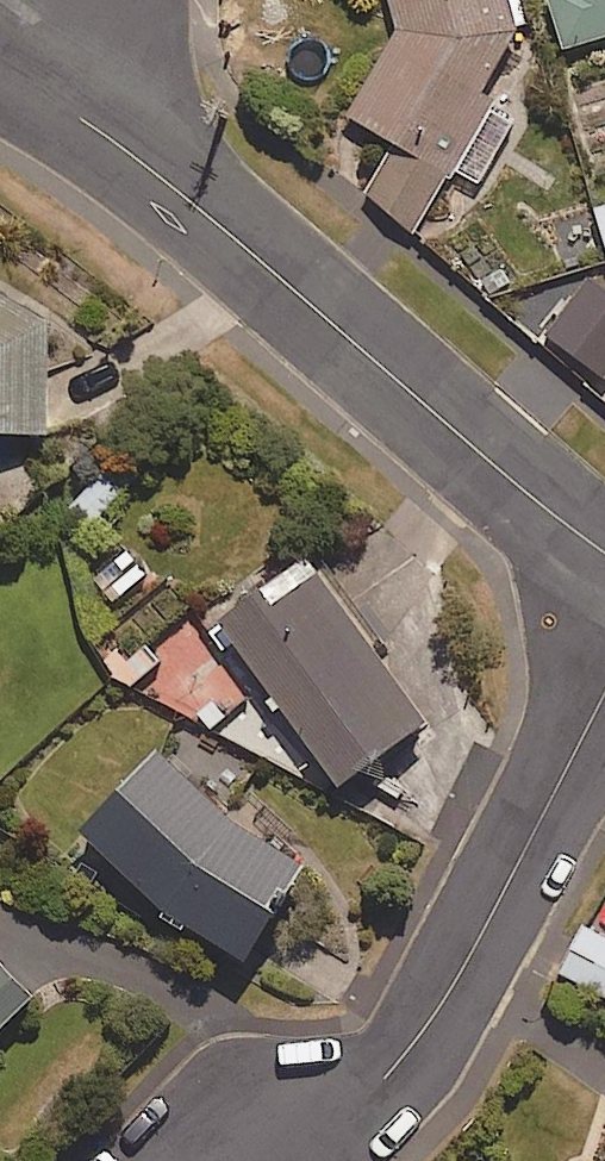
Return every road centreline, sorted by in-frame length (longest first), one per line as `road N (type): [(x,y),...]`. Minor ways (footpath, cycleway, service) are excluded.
road 1 (residential): [(40,86),(604,557)]
road 2 (residential): [(300,1160),(442,1000),(604,693)]

